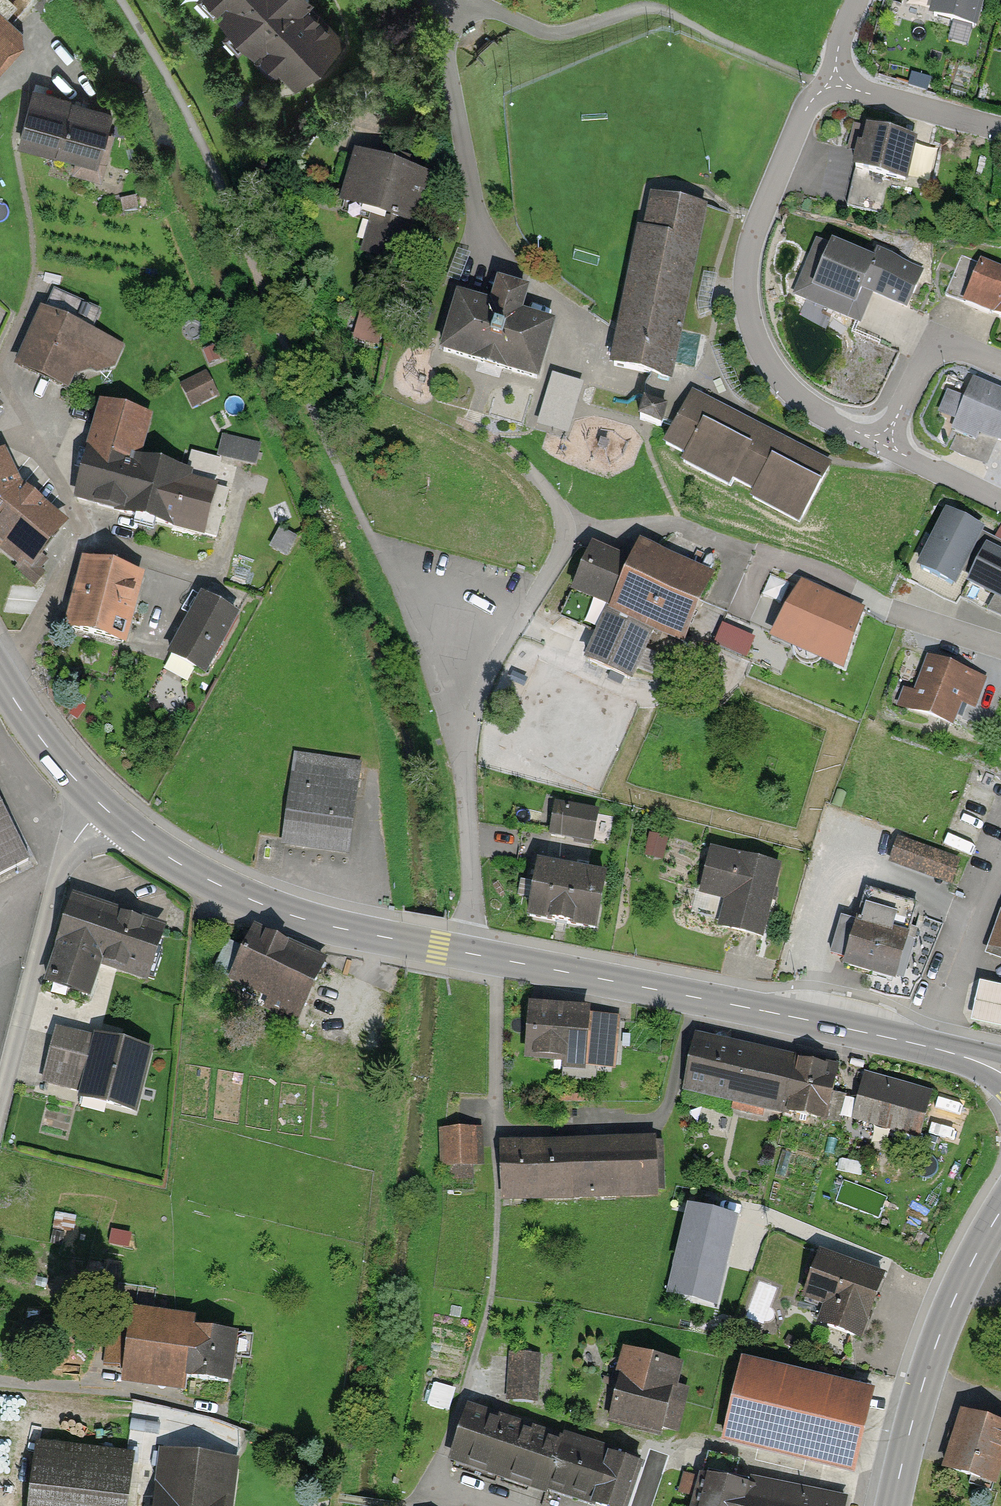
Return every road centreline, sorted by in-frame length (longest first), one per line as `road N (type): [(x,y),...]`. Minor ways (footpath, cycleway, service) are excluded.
road 1 (secondary): [(467,953),(831,1025),(1000,1069)]
road 2 (residential): [(831,80),(806,111),(755,233),(748,308),(783,383),(883,445)]
road 3 (residential): [(463,744),(480,696),(546,579),(579,539),(661,524),(754,551)]
road 4 (secondary): [(103,807),(159,853),(230,891),(302,919),(467,953)]
road 5 (residential): [(0,664),(24,647),(80,534),(0,375)]
road 6 (residential): [(103,807),(59,873),(0,1102)]
road 7 (secondary): [(1000,1211),(932,1352),(893,1505)]
road 8 (residential): [(439,8),(483,250)]
road 9 (residential): [(463,744),(367,531)]
road 10 (residential): [(439,8),(472,2),(565,33),(650,6)]
road 11 (residential): [(467,953),(472,922),(463,744)]
road 12 (track): [(179,1400),(0,1381)]
road 13 (residential): [(1000,131),(831,80)]
road 14 (residential): [(883,445),(934,351),(966,348),(1000,363)]
road 15 (secondary): [(103,807),(43,741),(0,676)]
road 16 (residential): [(883,445),(1000,501)]

